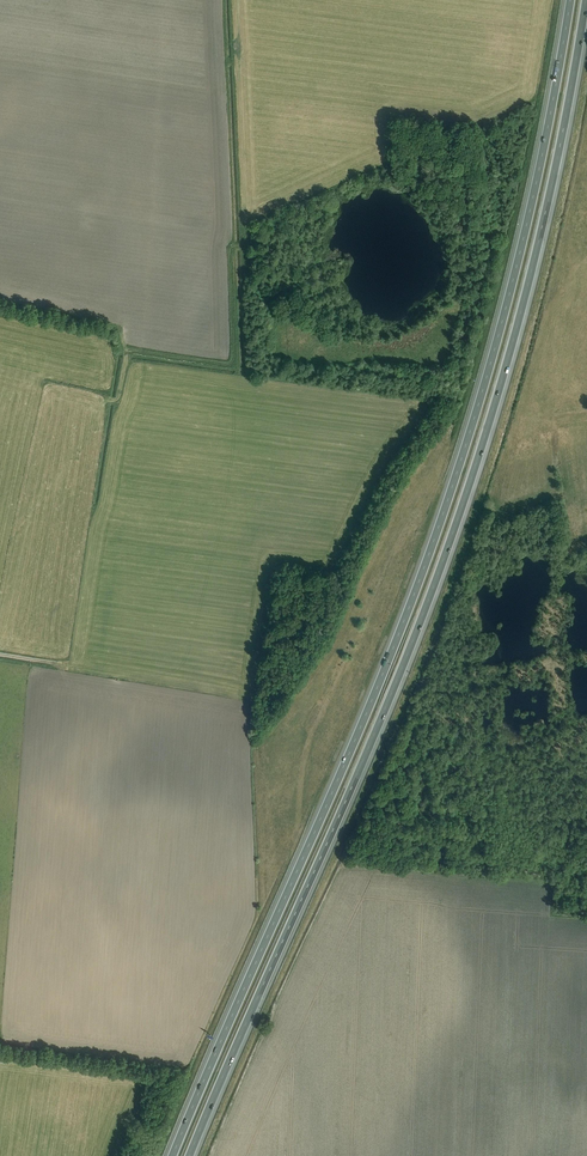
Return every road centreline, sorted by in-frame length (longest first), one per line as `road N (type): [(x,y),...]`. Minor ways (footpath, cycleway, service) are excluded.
road 1 (motorway): [(569,0),(531,197),(459,462),(374,694),(172,1155)]
road 2 (motorway): [(191,1155),(440,573),(529,288),(586,0)]

